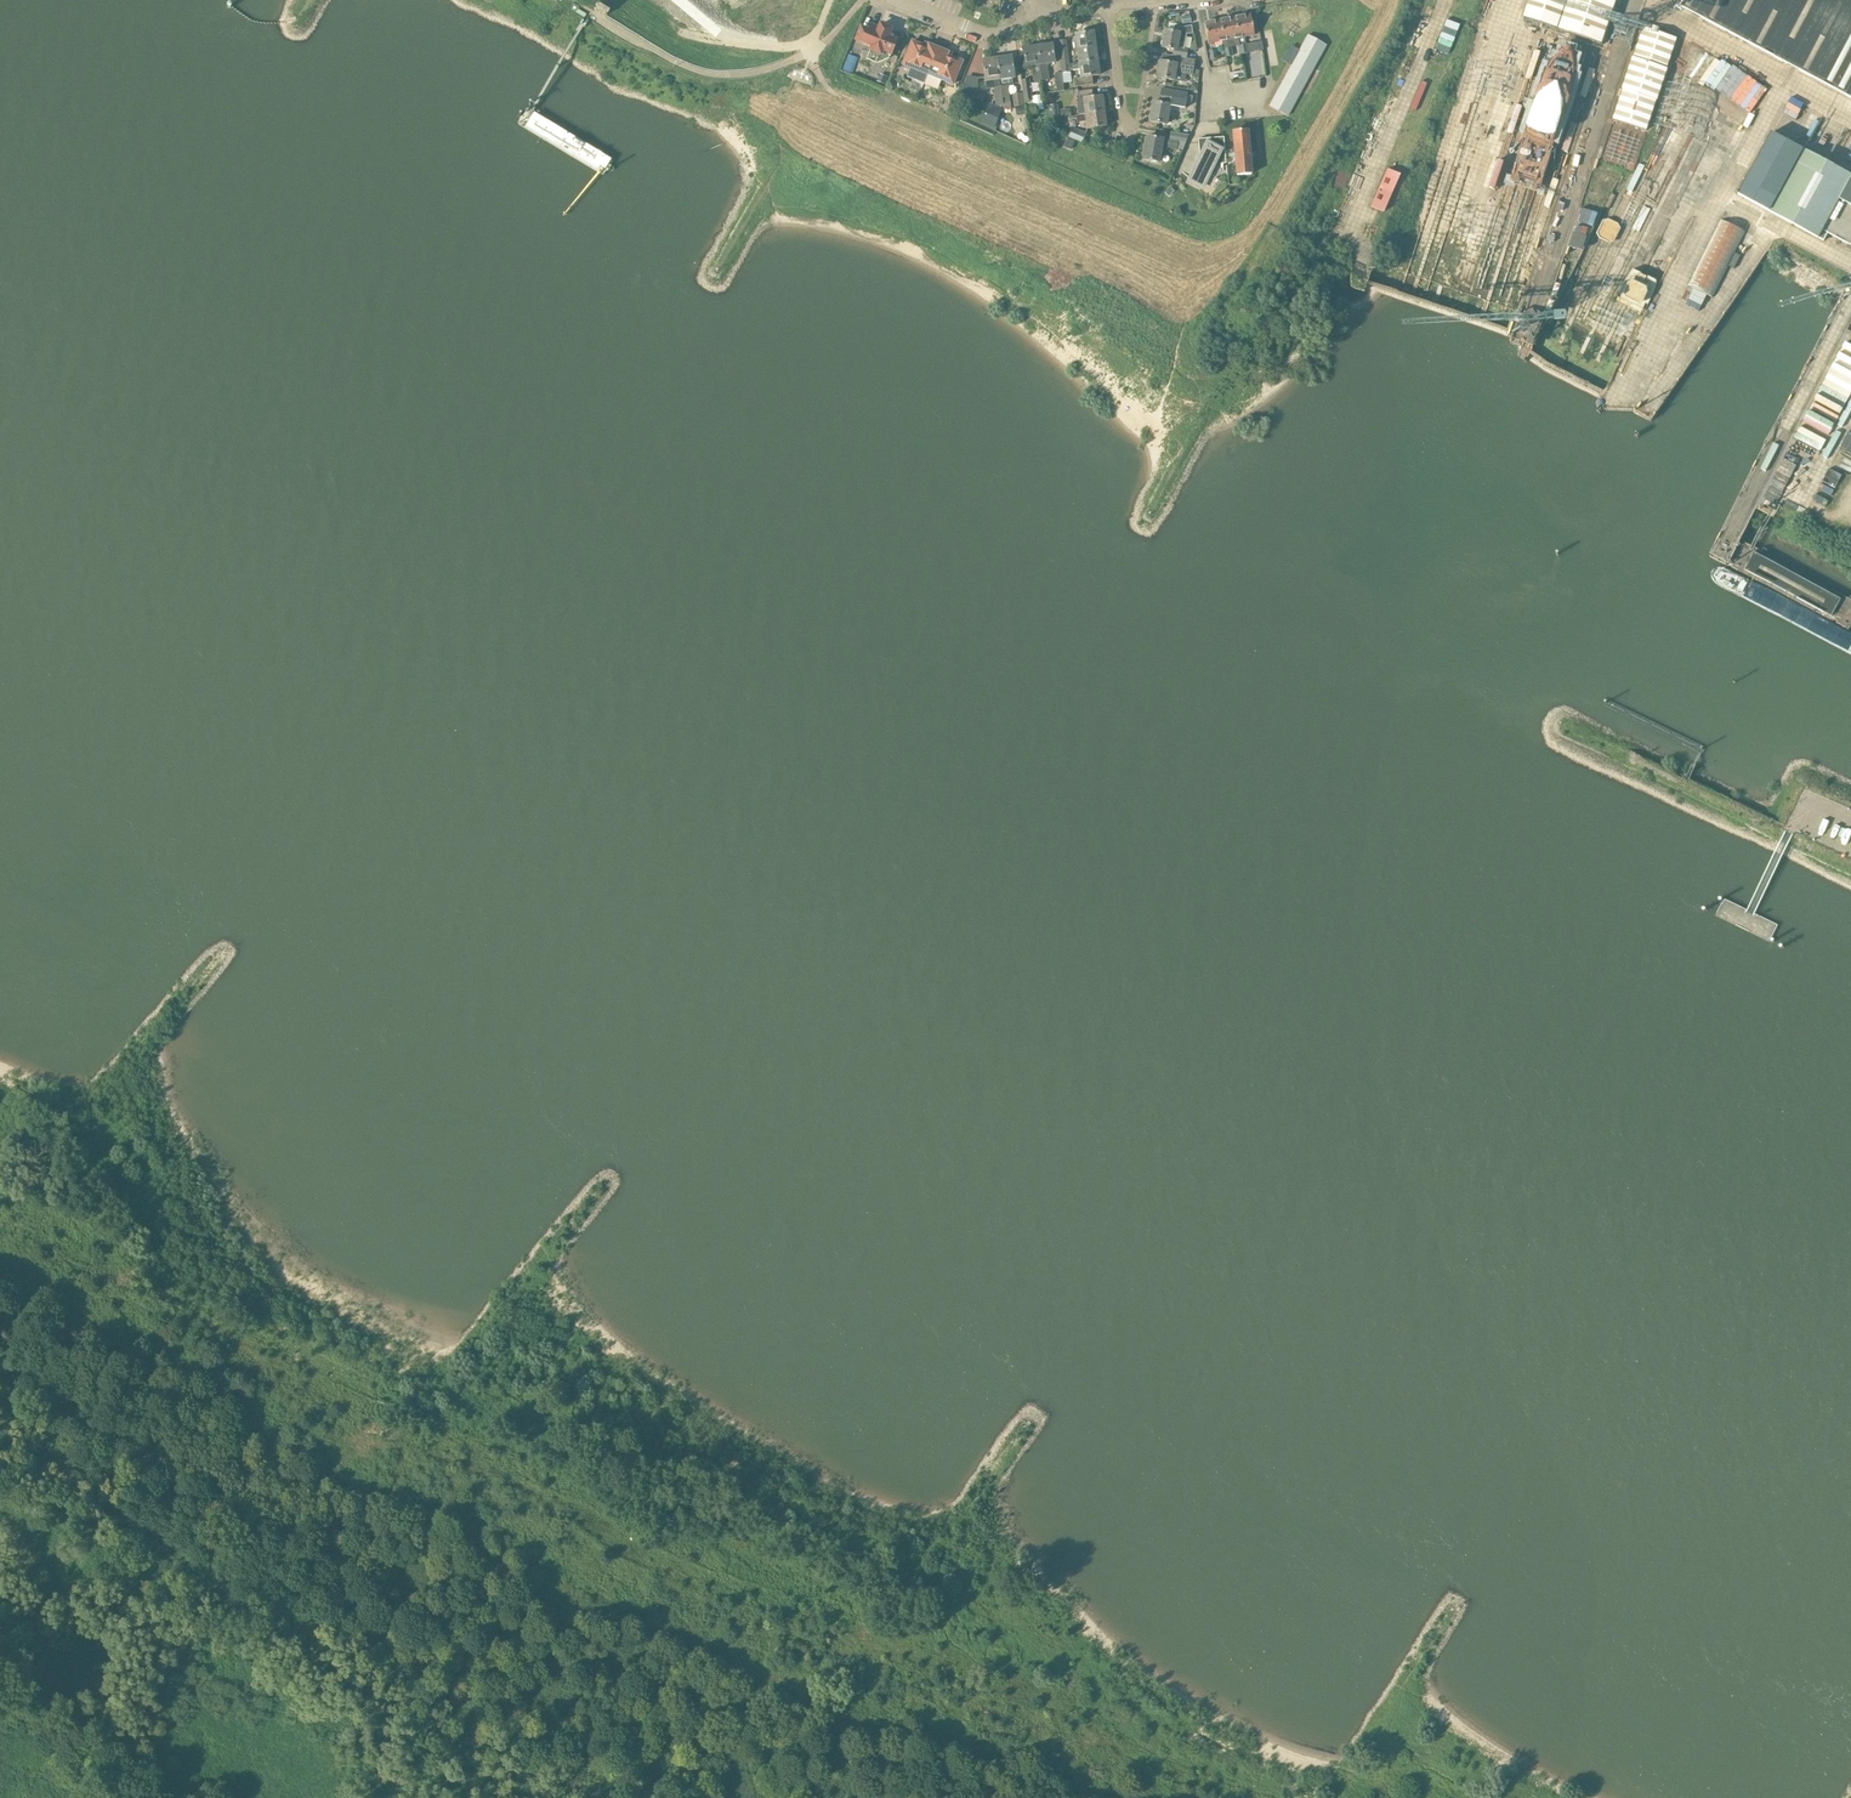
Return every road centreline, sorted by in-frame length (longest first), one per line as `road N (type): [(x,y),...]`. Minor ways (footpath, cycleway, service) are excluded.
road 1 (unclassified): [(1191,0),(1209,99),(1254,96)]
road 2 (residential): [(1037,21),(986,32),(902,0)]
road 3 (residential): [(1126,132),(1108,7)]

